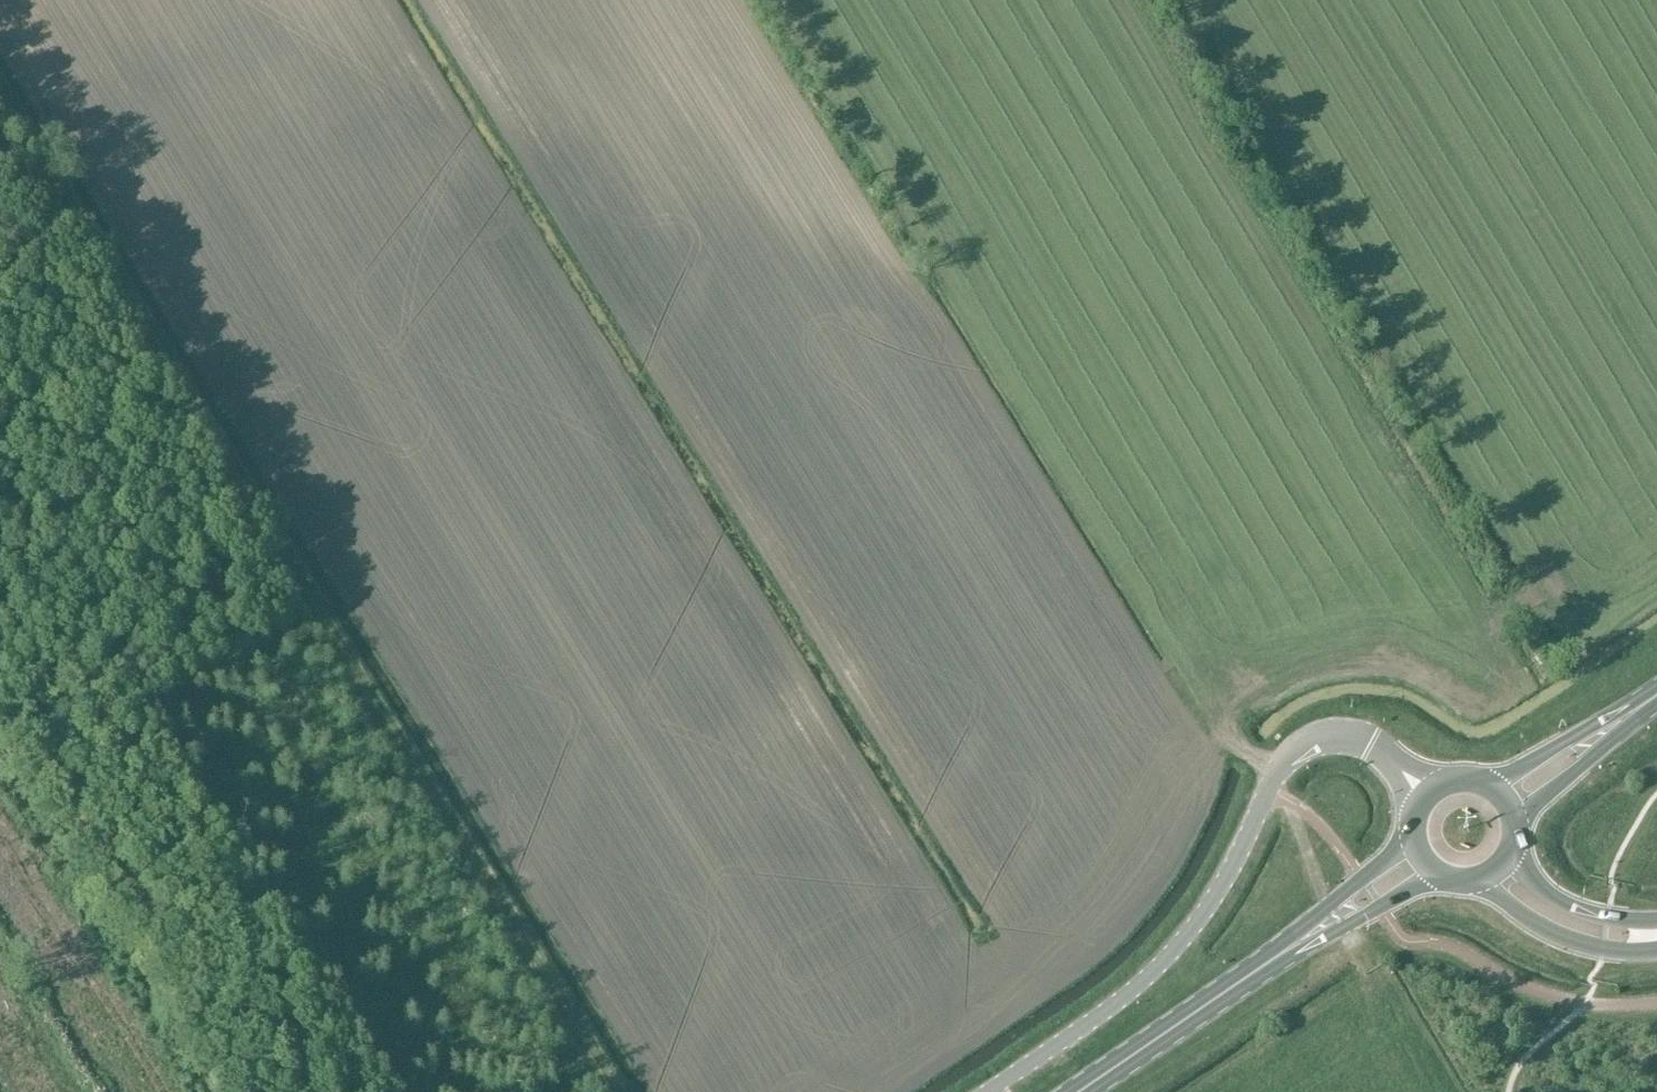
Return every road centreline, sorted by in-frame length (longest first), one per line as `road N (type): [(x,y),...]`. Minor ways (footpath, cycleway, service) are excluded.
road 1 (unclassified): [(989,1091),(1109,1009),(1170,956),(1217,895),(1273,781),(1302,746),(1334,736),(1362,740),(1427,796)]
road 2 (primary): [(1079,1091),(1298,943)]
road 3 (secondary): [(1475,880),(1563,938),(1614,952),(1656,952)]
road 4 (secondary): [(1656,922),(1571,908),(1544,891),(1511,851)]
road 5 (primary): [(1413,830),(1305,925),(1298,943)]
road 6 (primary): [(1298,943),(1315,943),(1441,876)]
road 7 (primary): [(1515,829),(1615,738),(1623,720)]
road 8 (primary): [(1623,720),(1605,720),(1485,784)]

